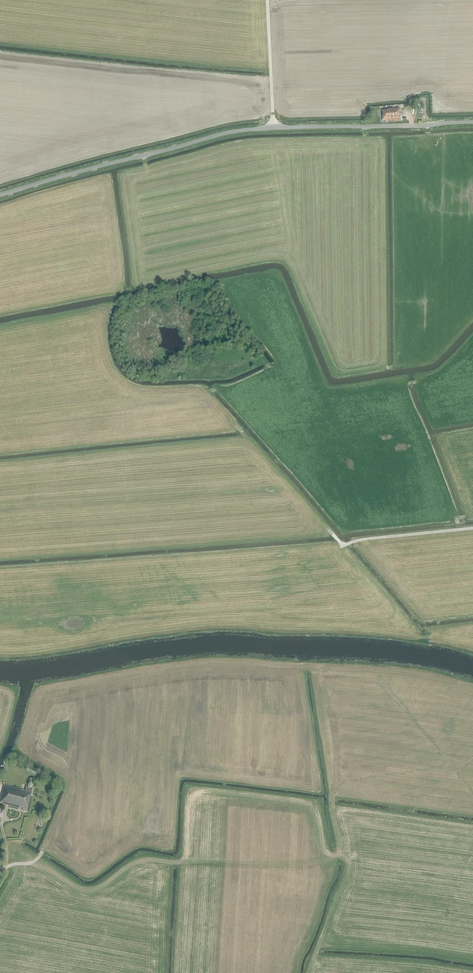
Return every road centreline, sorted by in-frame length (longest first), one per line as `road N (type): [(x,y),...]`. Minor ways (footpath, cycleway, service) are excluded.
road 1 (unclassified): [(472,122),(236,131),(0,195)]
road 2 (track): [(333,535),(342,547),(472,528)]

